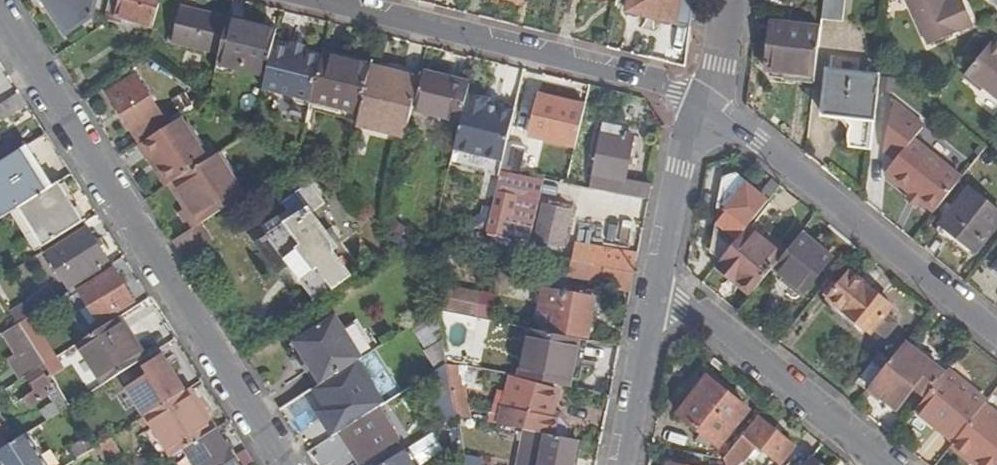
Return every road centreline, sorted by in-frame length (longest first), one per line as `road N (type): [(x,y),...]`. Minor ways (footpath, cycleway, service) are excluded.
road 1 (residential): [(284,464),(0,19)]
road 2 (residential): [(311,0),(675,89),(709,105)]
road 3 (residential): [(709,105),(996,335)]
road 4 (residential): [(885,464),(660,284)]
road 5 (residential): [(709,105),(683,169),(660,284)]
road 6 (residential): [(660,284),(624,464)]

